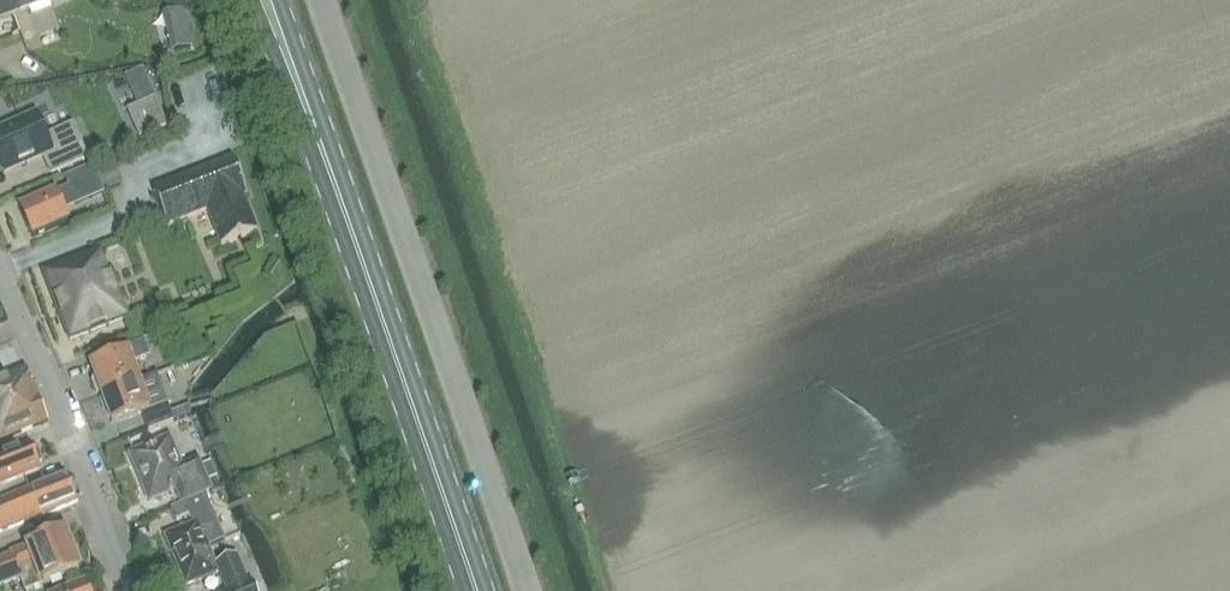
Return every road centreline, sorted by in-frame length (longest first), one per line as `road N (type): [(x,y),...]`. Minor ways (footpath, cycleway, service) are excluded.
road 1 (unclassified): [(529,590),(323,0)]
road 2 (primary): [(476,590),(307,108)]
road 3 (residential): [(130,590),(0,271)]

